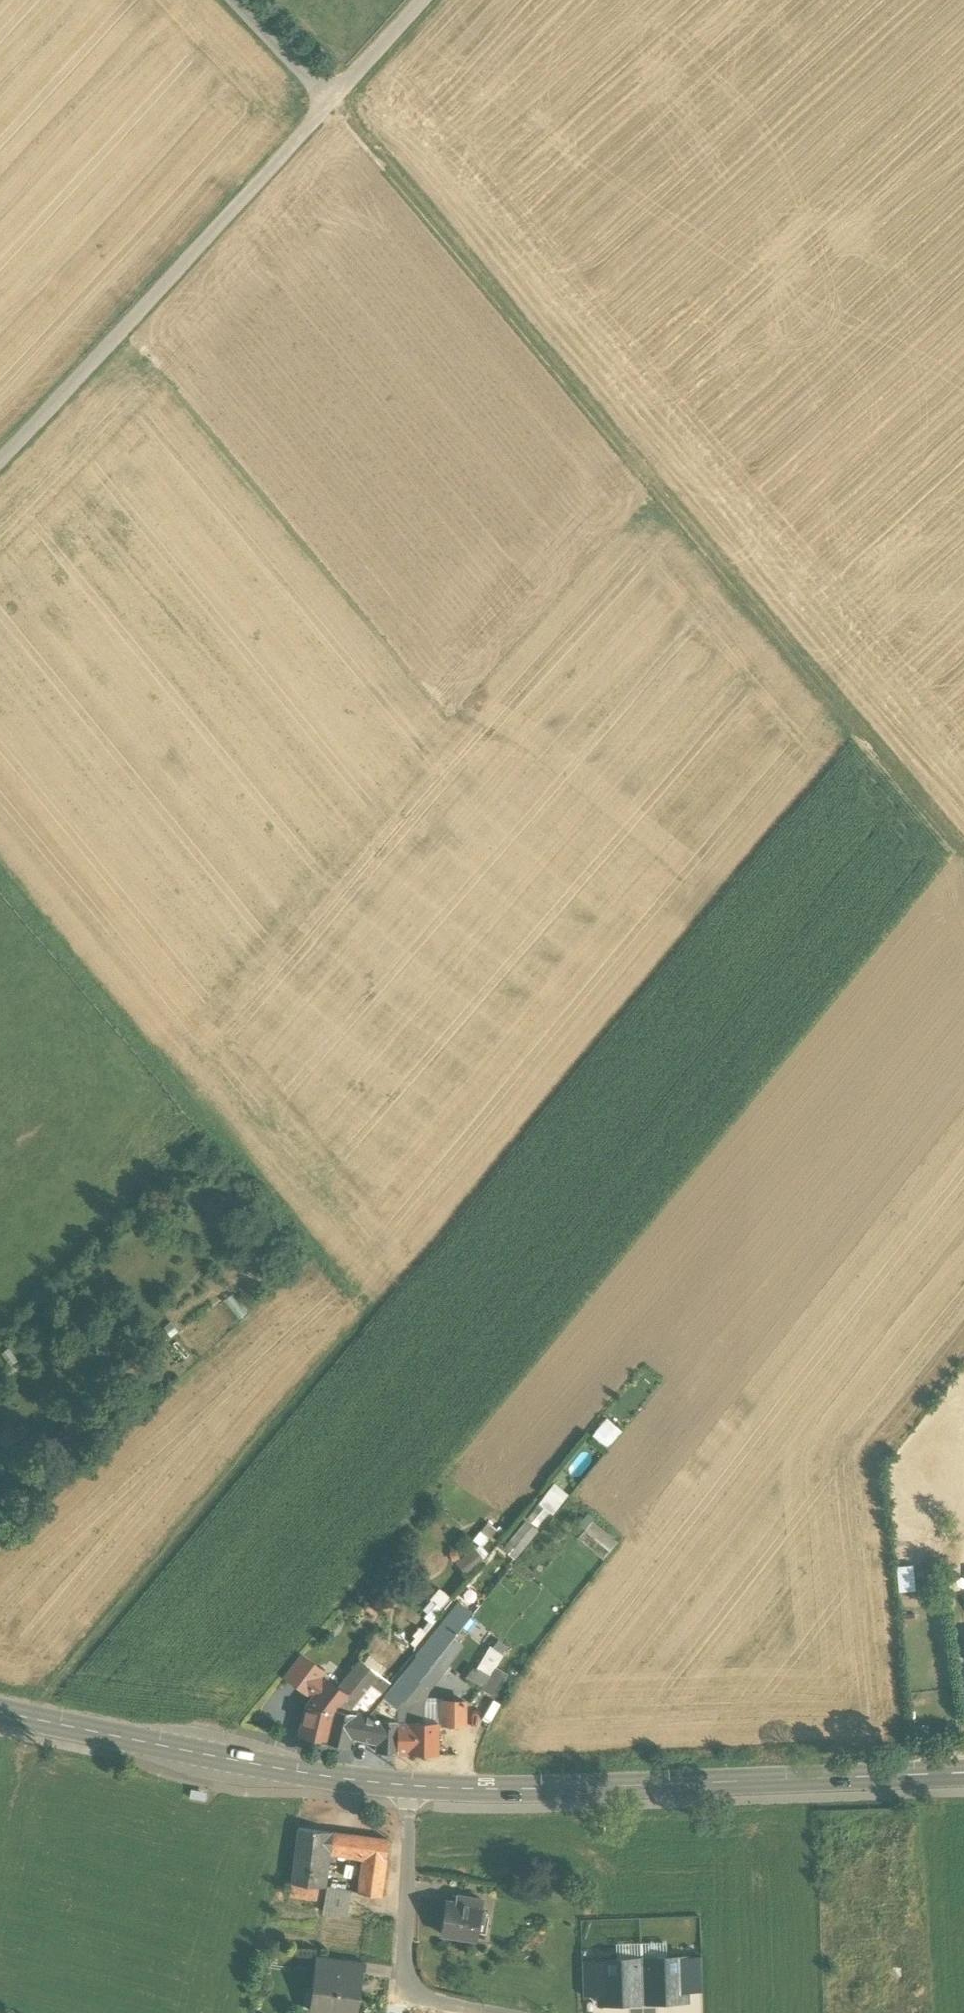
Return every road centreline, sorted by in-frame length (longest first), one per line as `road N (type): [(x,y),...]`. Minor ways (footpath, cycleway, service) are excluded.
road 1 (track): [(0,880),(370,1320),(33,1720)]
road 2 (track): [(339,110),(963,858)]
road 3 (primary): [(963,1773),(550,1790),(408,1786)]
road 4 (residential): [(0,458),(339,110)]
road 5 (primary): [(408,1786),(279,1769),(0,1712)]
road 6 (residential): [(483,2012),(436,2004),(410,1984),(404,1967),(408,1786)]
road 7 (residential): [(234,0),(339,110)]
road 8 (residential): [(339,110),(438,0)]

